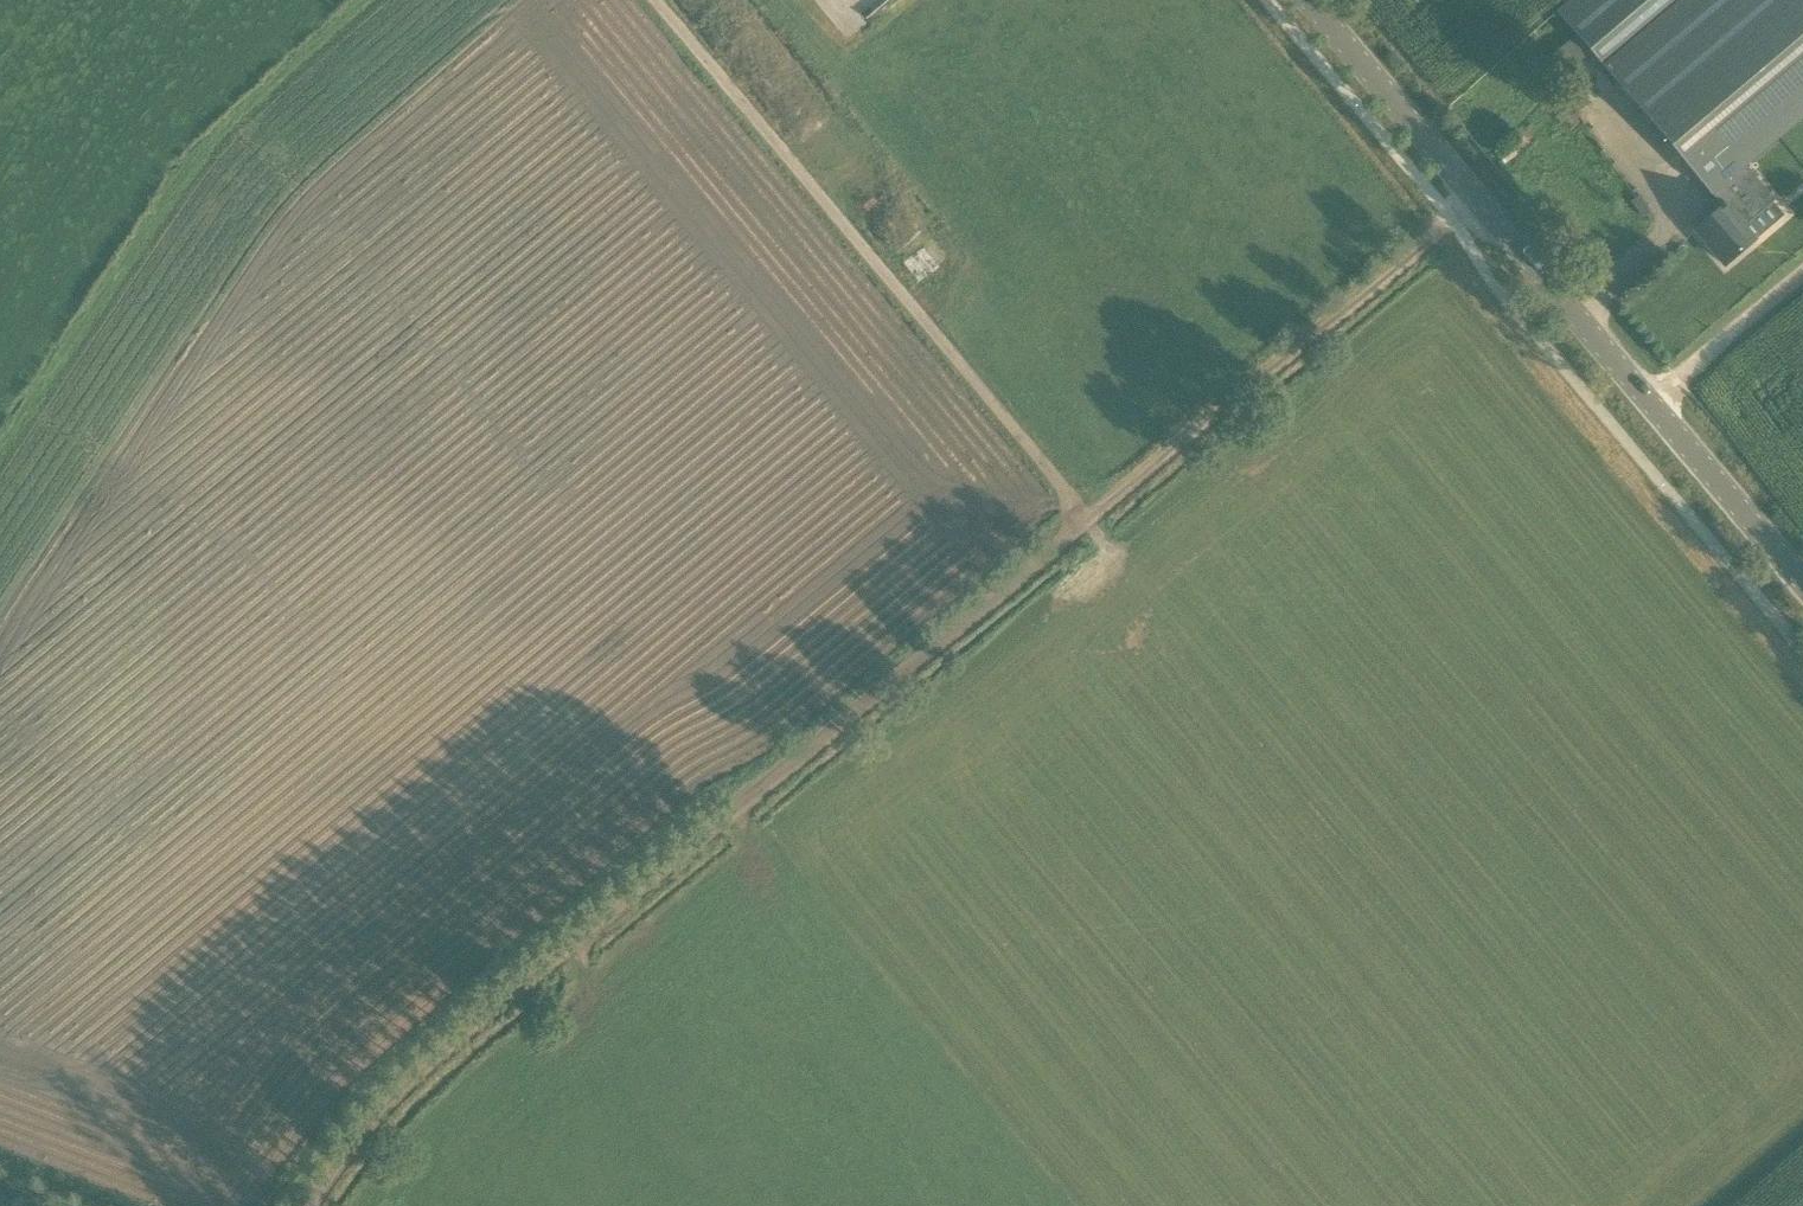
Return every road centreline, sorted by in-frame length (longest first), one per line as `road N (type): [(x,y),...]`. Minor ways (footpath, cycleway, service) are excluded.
road 1 (track): [(311,1205),(387,1101),(1448,220)]
road 2 (tertiary): [(1802,581),(1306,0)]

